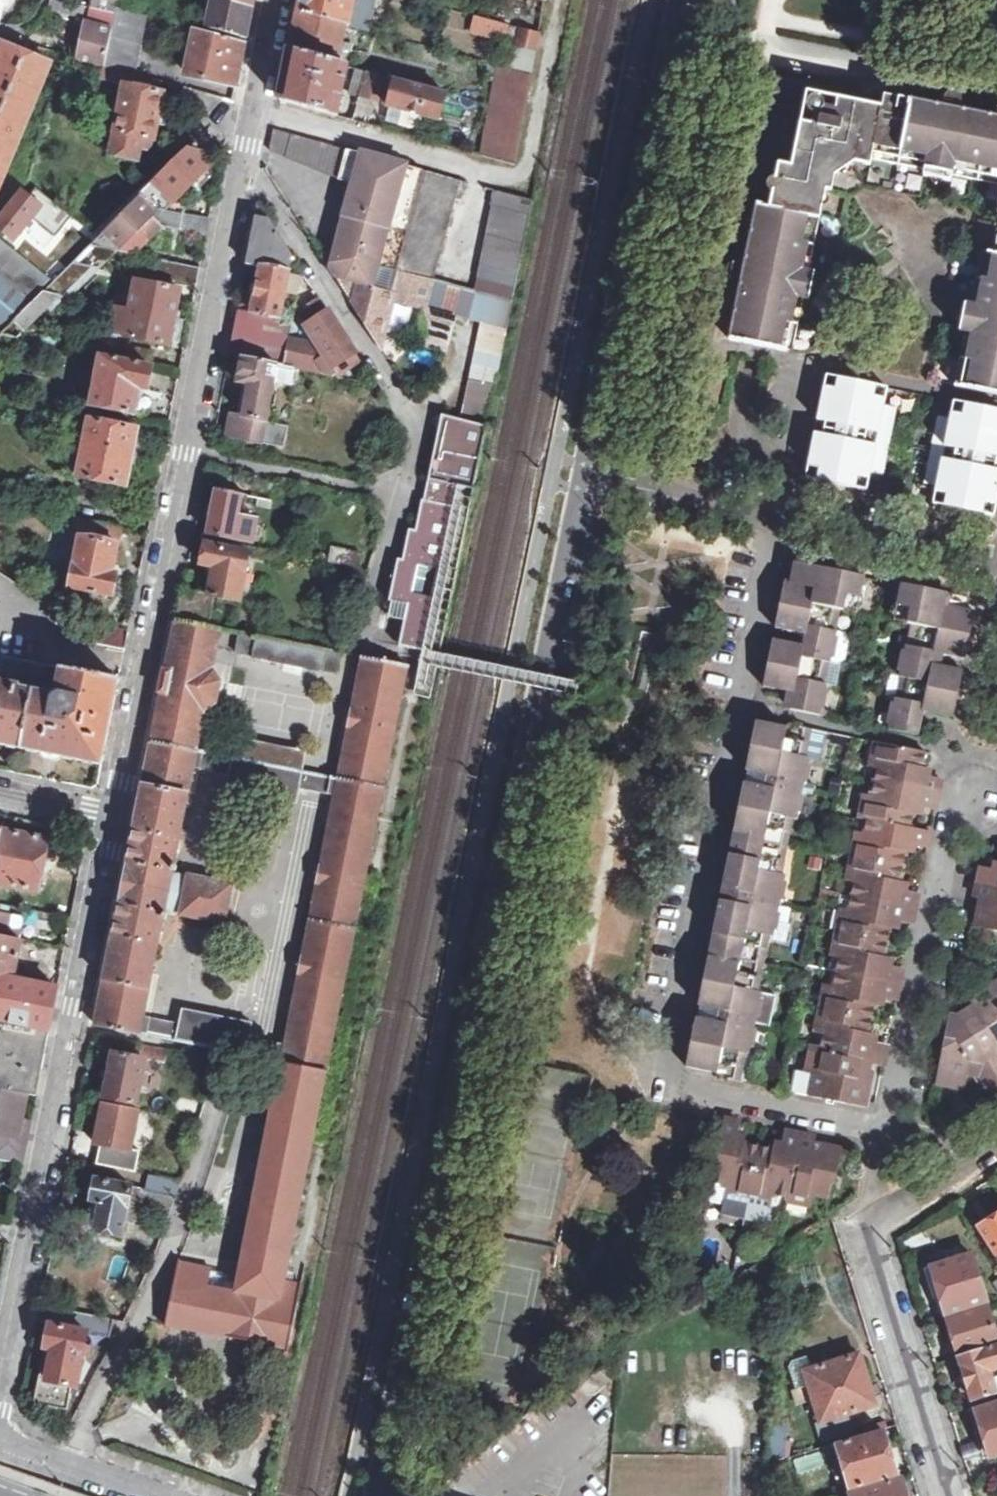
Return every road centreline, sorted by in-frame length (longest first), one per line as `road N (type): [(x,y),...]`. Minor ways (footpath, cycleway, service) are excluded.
road 1 (residential): [(375,1495),(589,474)]
road 2 (residential): [(119,815),(249,151)]
road 3 (residential): [(685,1083),(667,1080),(782,513)]
road 4 (residential): [(589,474),(687,0)]
road 5 (unclassified): [(863,1225),(959,797)]
road 6 (residential): [(30,1240),(119,815)]
road 7 (residential): [(249,151),(416,428),(395,503)]
road 8 (residential): [(945,1495),(863,1225)]
road 9 (unclassified): [(782,513),(996,559)]
road 10 (unclassified): [(589,474),(782,513)]
road 11 (residential): [(996,587),(970,718),(984,733),(996,732)]
road 12 (residential): [(154,1495),(0,1439)]
road 13 (unclassified): [(863,1225),(996,1138)]
road 14 (residential): [(782,513),(813,362)]
road 15 (residential): [(249,151),(279,0)]
road 16 (residential): [(0,1380),(30,1240)]
road 17 (unclassified): [(0,796),(119,815)]

